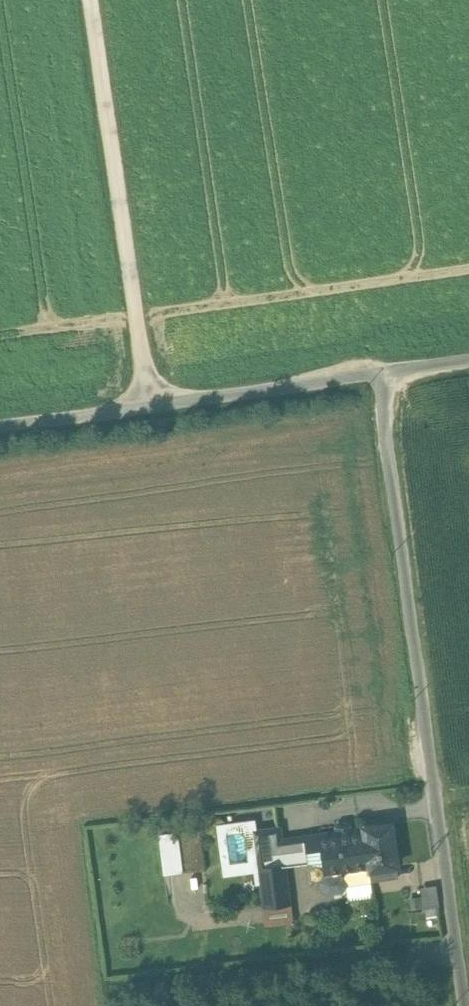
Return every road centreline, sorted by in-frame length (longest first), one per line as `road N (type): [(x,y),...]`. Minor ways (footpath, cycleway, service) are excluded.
road 1 (unclassified): [(377,374),(463,1005)]
road 2 (track): [(0,424),(468,362)]
road 3 (track): [(90,0),(151,404)]

